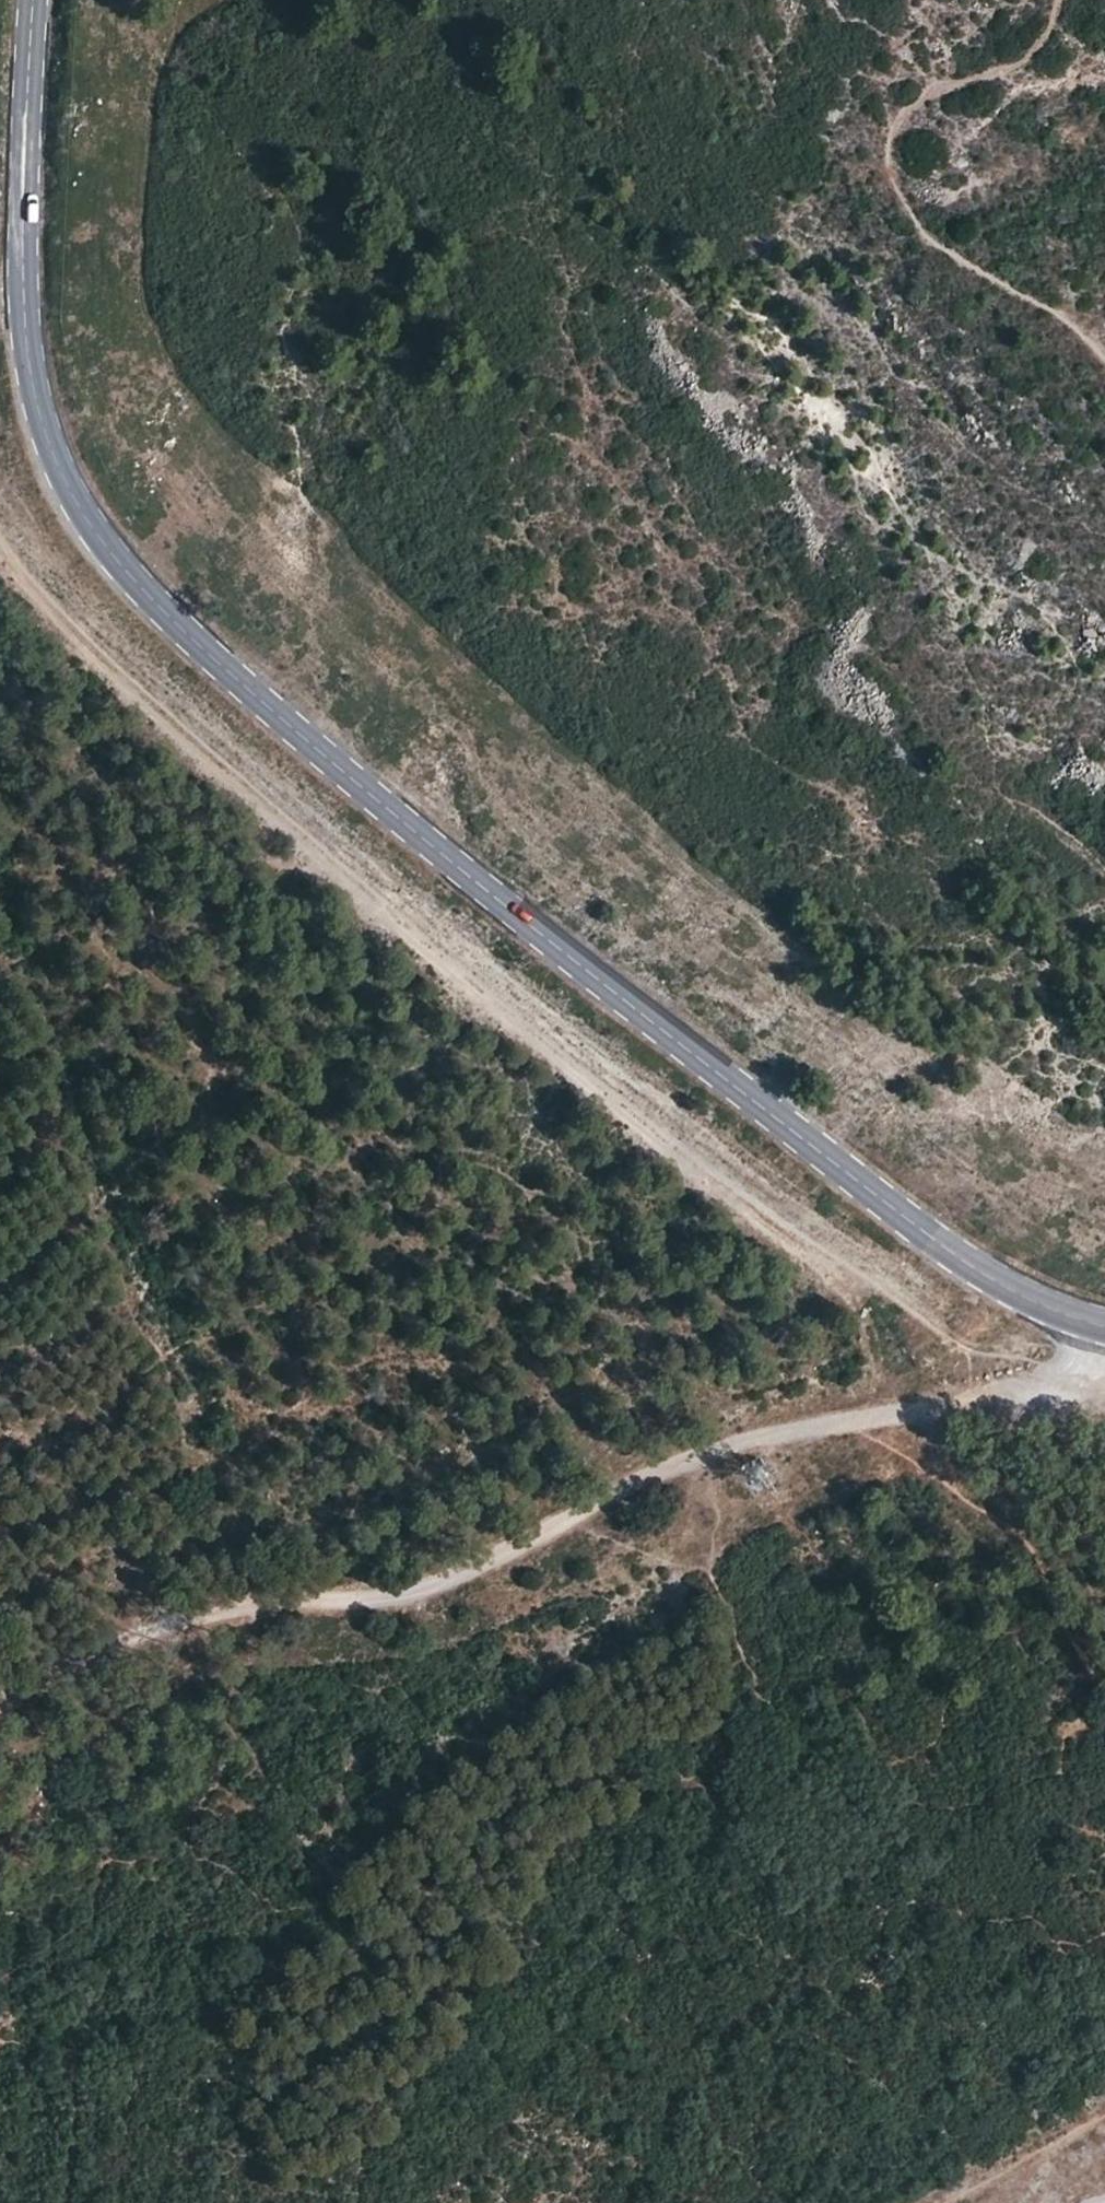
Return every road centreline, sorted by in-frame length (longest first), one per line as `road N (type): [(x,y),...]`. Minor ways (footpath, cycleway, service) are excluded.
road 1 (secondary): [(1104,1326),(1030,1301),(961,1259),(670,1039),(293,735),(106,552),(44,437),(30,368),(20,280),(33,0)]
road 2 (track): [(1104,1403),(1089,1402),(827,1246),(81,637),(0,547)]
road 3 (track): [(1089,1402),(1024,1398),(856,1419),(709,1451),(632,1482),(452,1579),(182,1624),(41,1677),(0,1710)]

